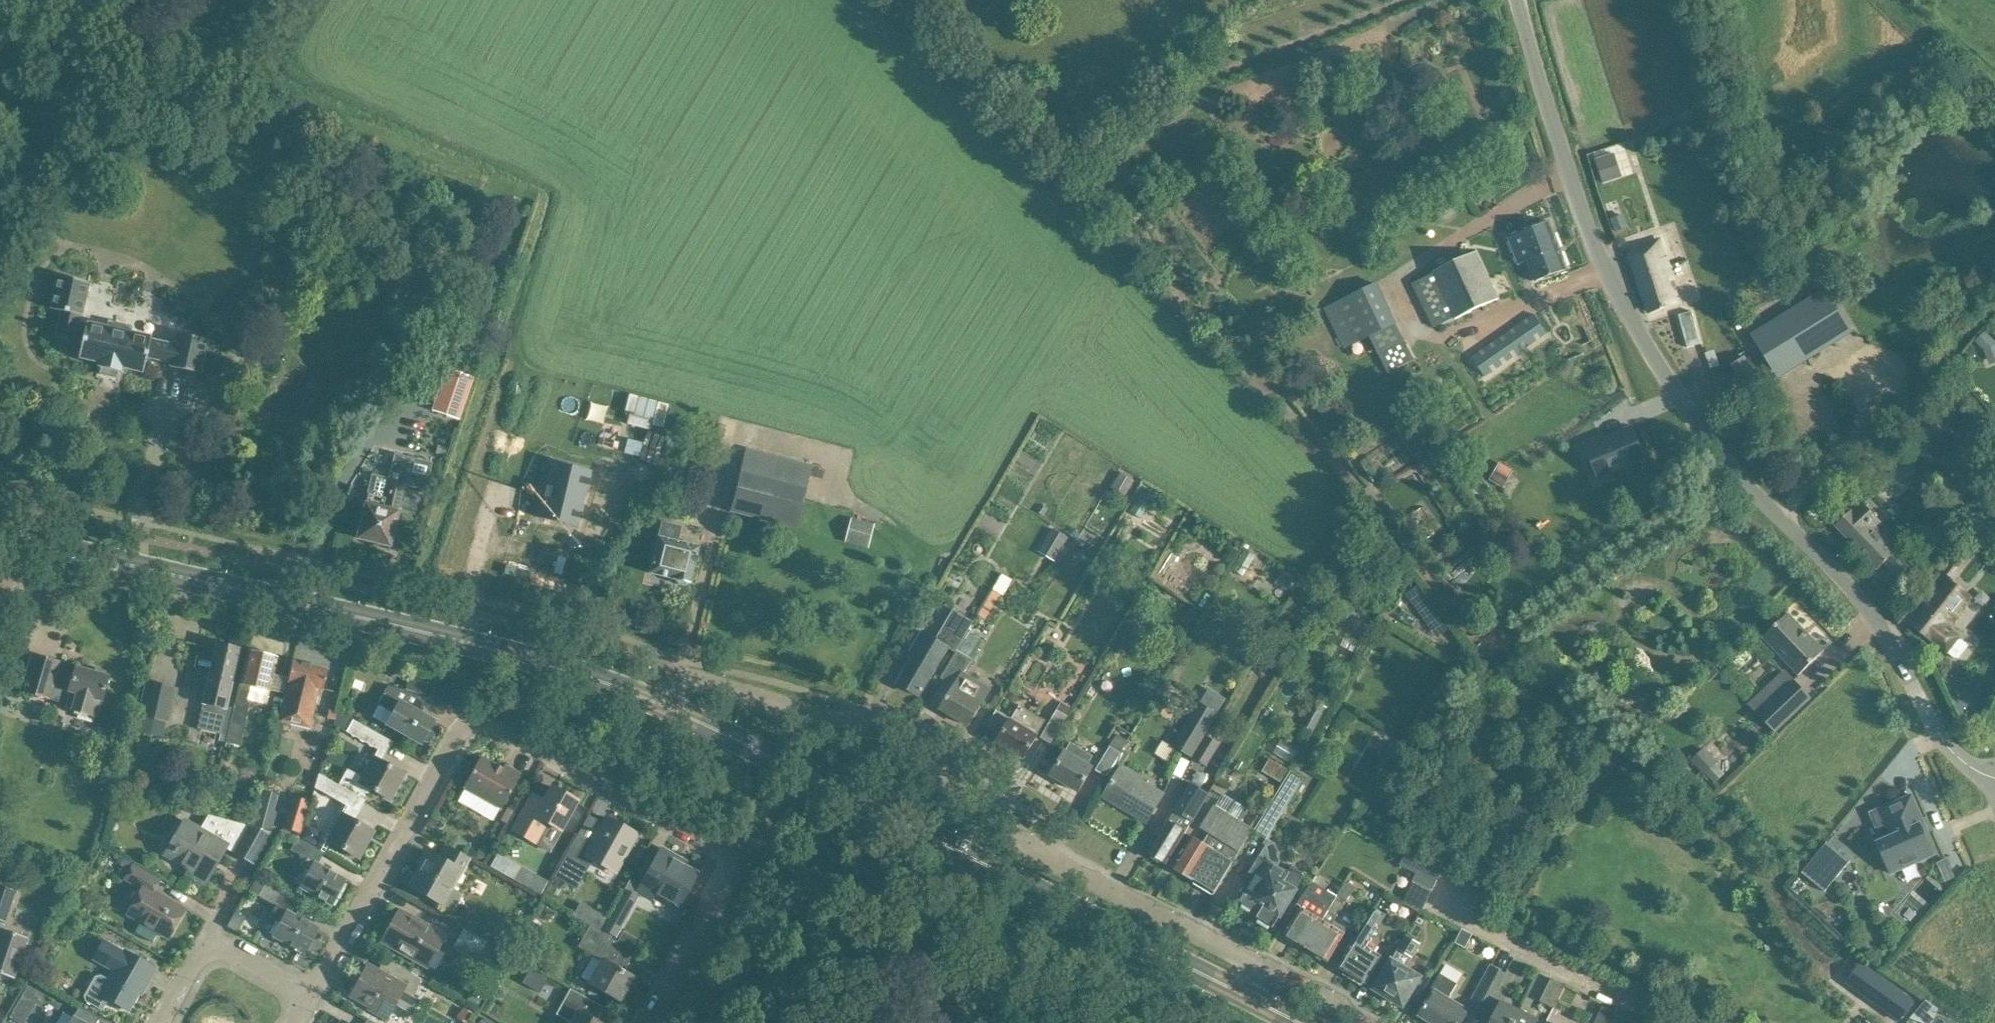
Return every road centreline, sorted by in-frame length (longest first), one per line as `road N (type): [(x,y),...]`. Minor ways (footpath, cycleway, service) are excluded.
road 1 (unclassified): [(1994,779),(1946,745),(1886,635),(1830,565),(1729,466),(1647,348),(1584,219),(1520,0)]
road 2 (residential): [(311,997),(458,734),(471,722),(493,723),(723,853),(731,866),(648,1022)]
road 3 (residential): [(657,704),(692,680),(856,729),(934,772),(1047,860),(1258,967)]
road 4 (secondary): [(657,704),(411,629),(0,535)]
road 5 (secondary): [(1246,996),(657,704)]
road 6 (residential): [(163,1022),(213,952),(241,955),(311,997)]

